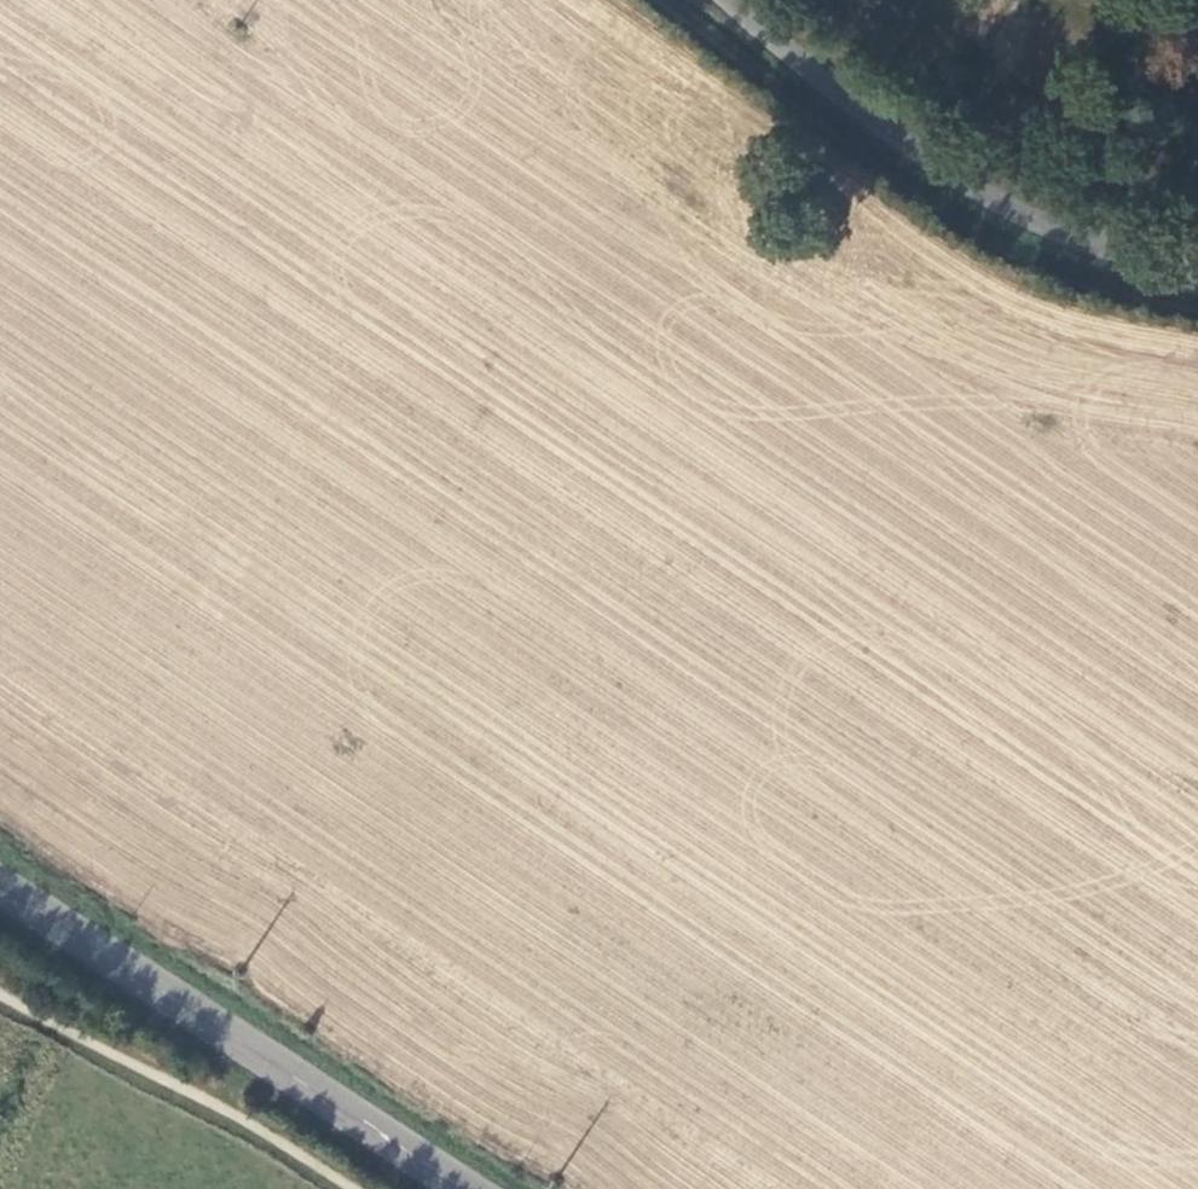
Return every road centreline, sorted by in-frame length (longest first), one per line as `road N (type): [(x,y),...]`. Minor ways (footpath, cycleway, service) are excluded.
road 1 (secondary): [(471,1188),(0,884)]
road 2 (unclassified): [(1197,267),(1084,239),(998,197),(923,152),(738,0)]

